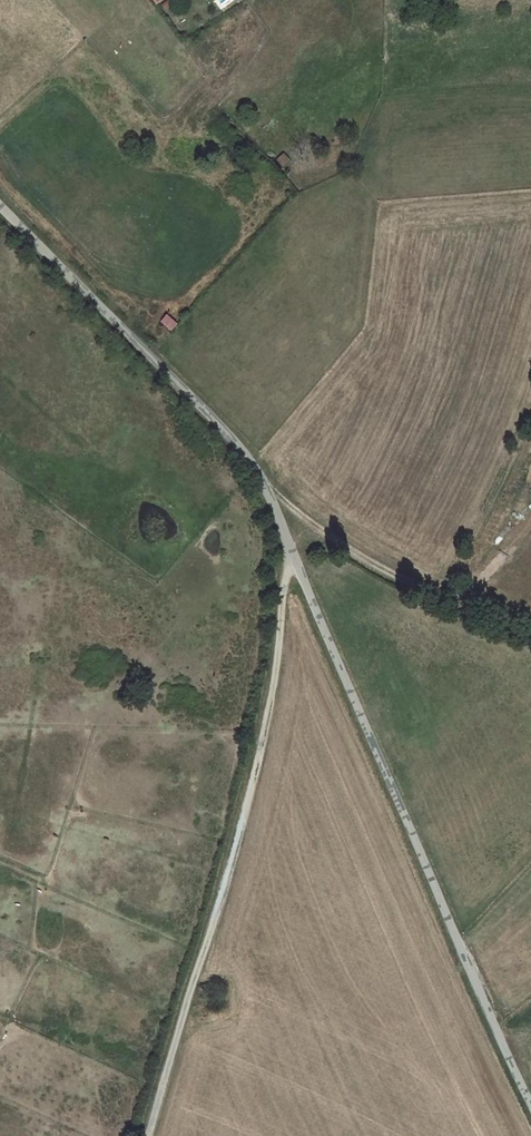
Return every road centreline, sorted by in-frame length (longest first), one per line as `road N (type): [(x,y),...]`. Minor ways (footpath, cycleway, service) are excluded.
road 1 (unclassified): [(530,1109),(255,465),(0,207)]
road 2 (track): [(290,554),(259,745),(145,1135)]
road 3 (track): [(440,595),(283,522)]

